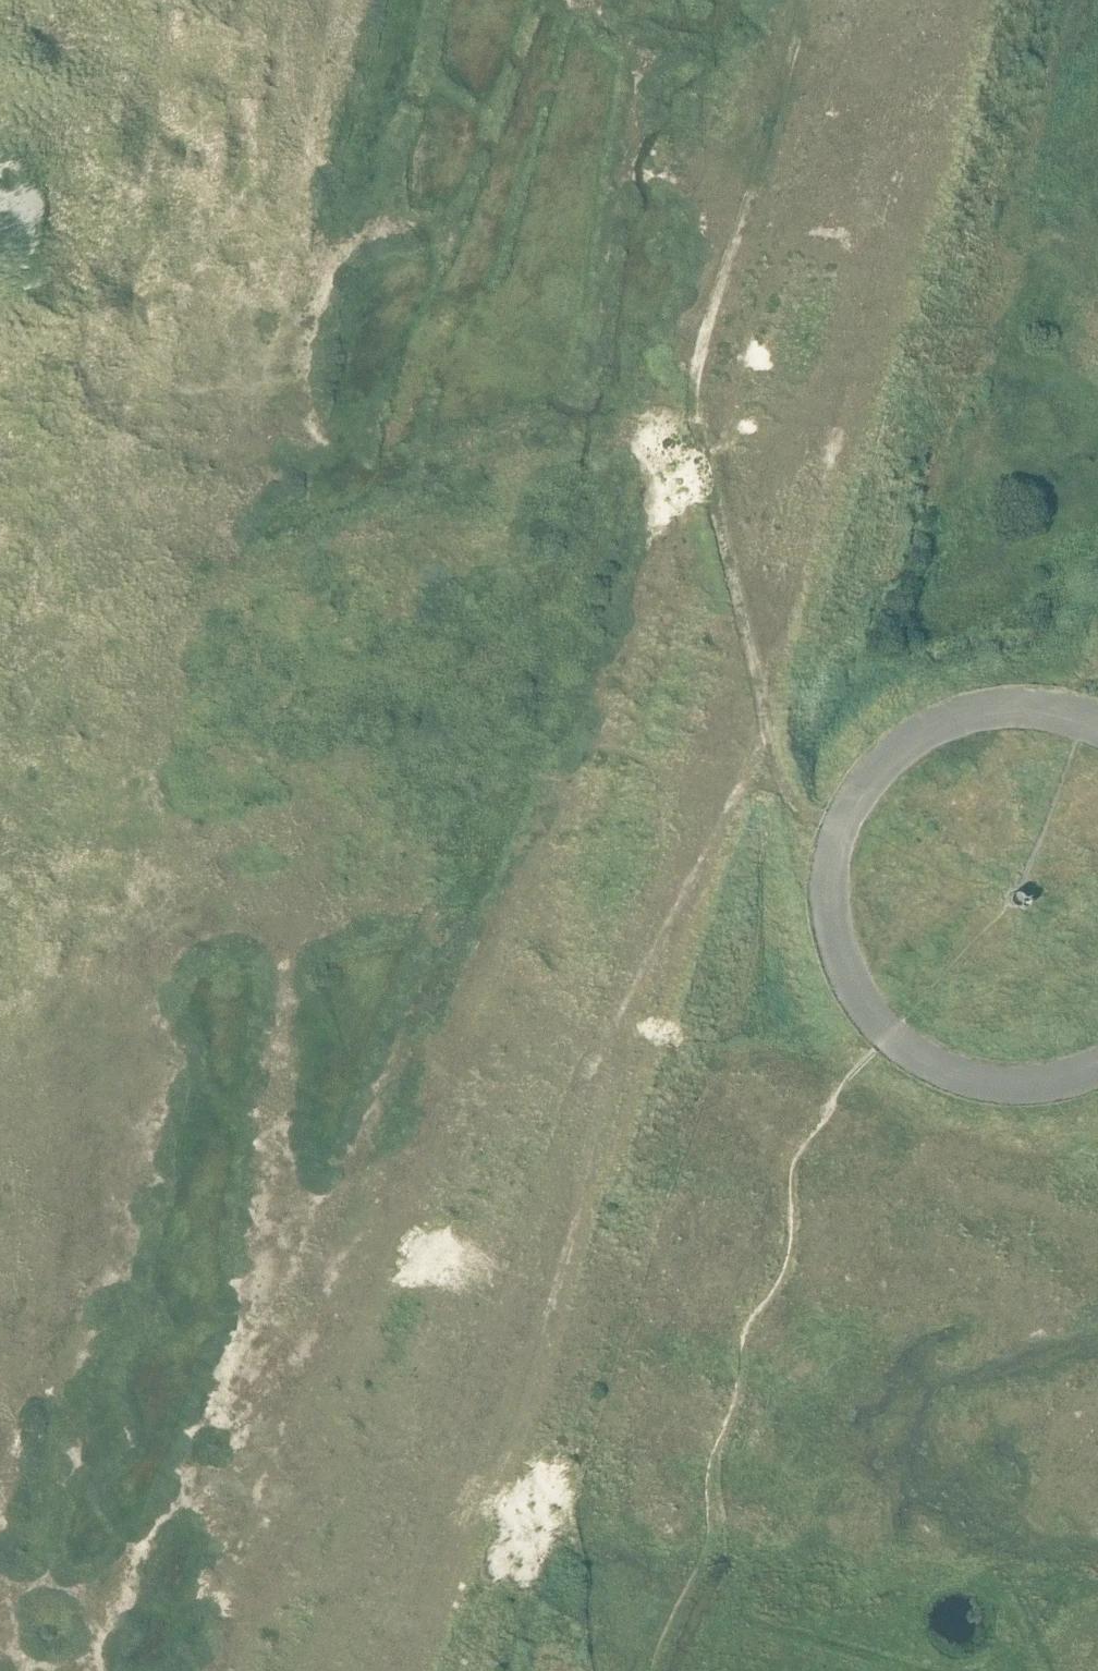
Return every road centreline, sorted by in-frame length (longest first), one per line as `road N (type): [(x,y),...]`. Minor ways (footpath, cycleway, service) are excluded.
road 1 (track): [(1097,1076),(1042,1090),(982,1086),(926,1063),(853,983),(837,936),(834,886),(844,837),(866,793),(900,755),(941,728),(989,712),(1039,709),(1088,719)]
road 2 (track): [(693,422),(788,798),(848,828)]
road 3 (track): [(804,0),(695,361),(693,422)]

